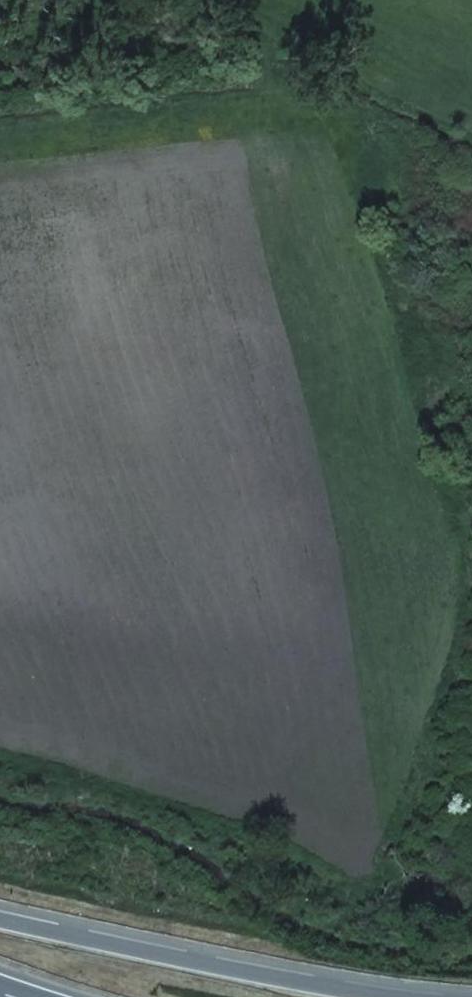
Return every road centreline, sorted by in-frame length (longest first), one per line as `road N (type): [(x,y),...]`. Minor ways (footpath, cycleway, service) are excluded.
road 1 (motorway): [(391,996),(0,917)]

